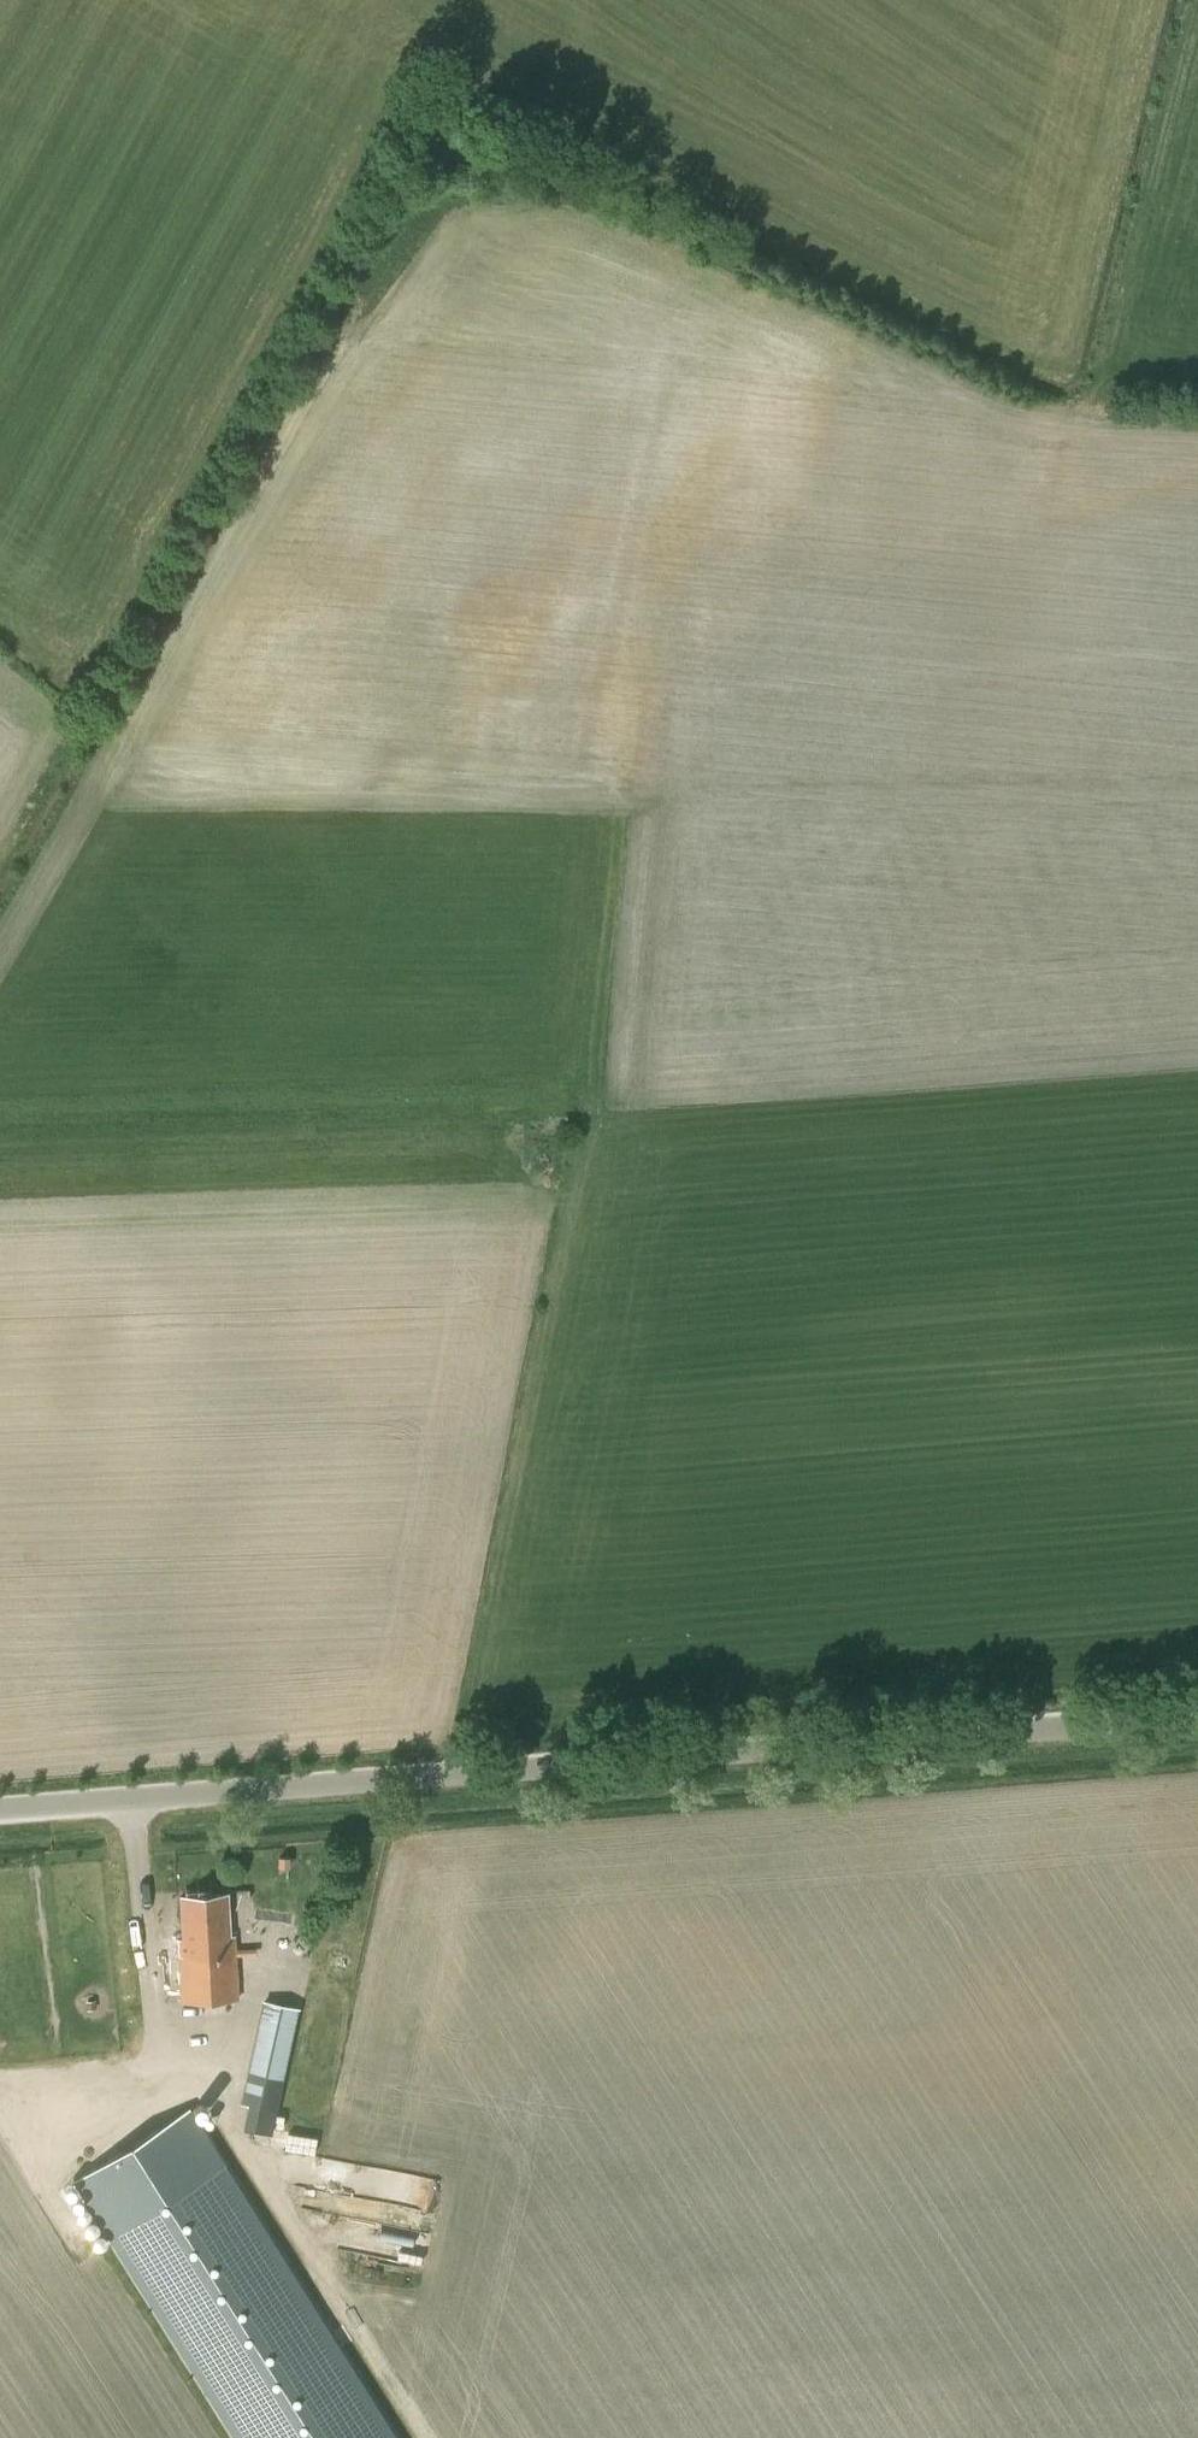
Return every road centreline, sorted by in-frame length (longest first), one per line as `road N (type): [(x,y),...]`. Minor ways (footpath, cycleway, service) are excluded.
road 1 (unclassified): [(0,1809),(1197,1717)]

